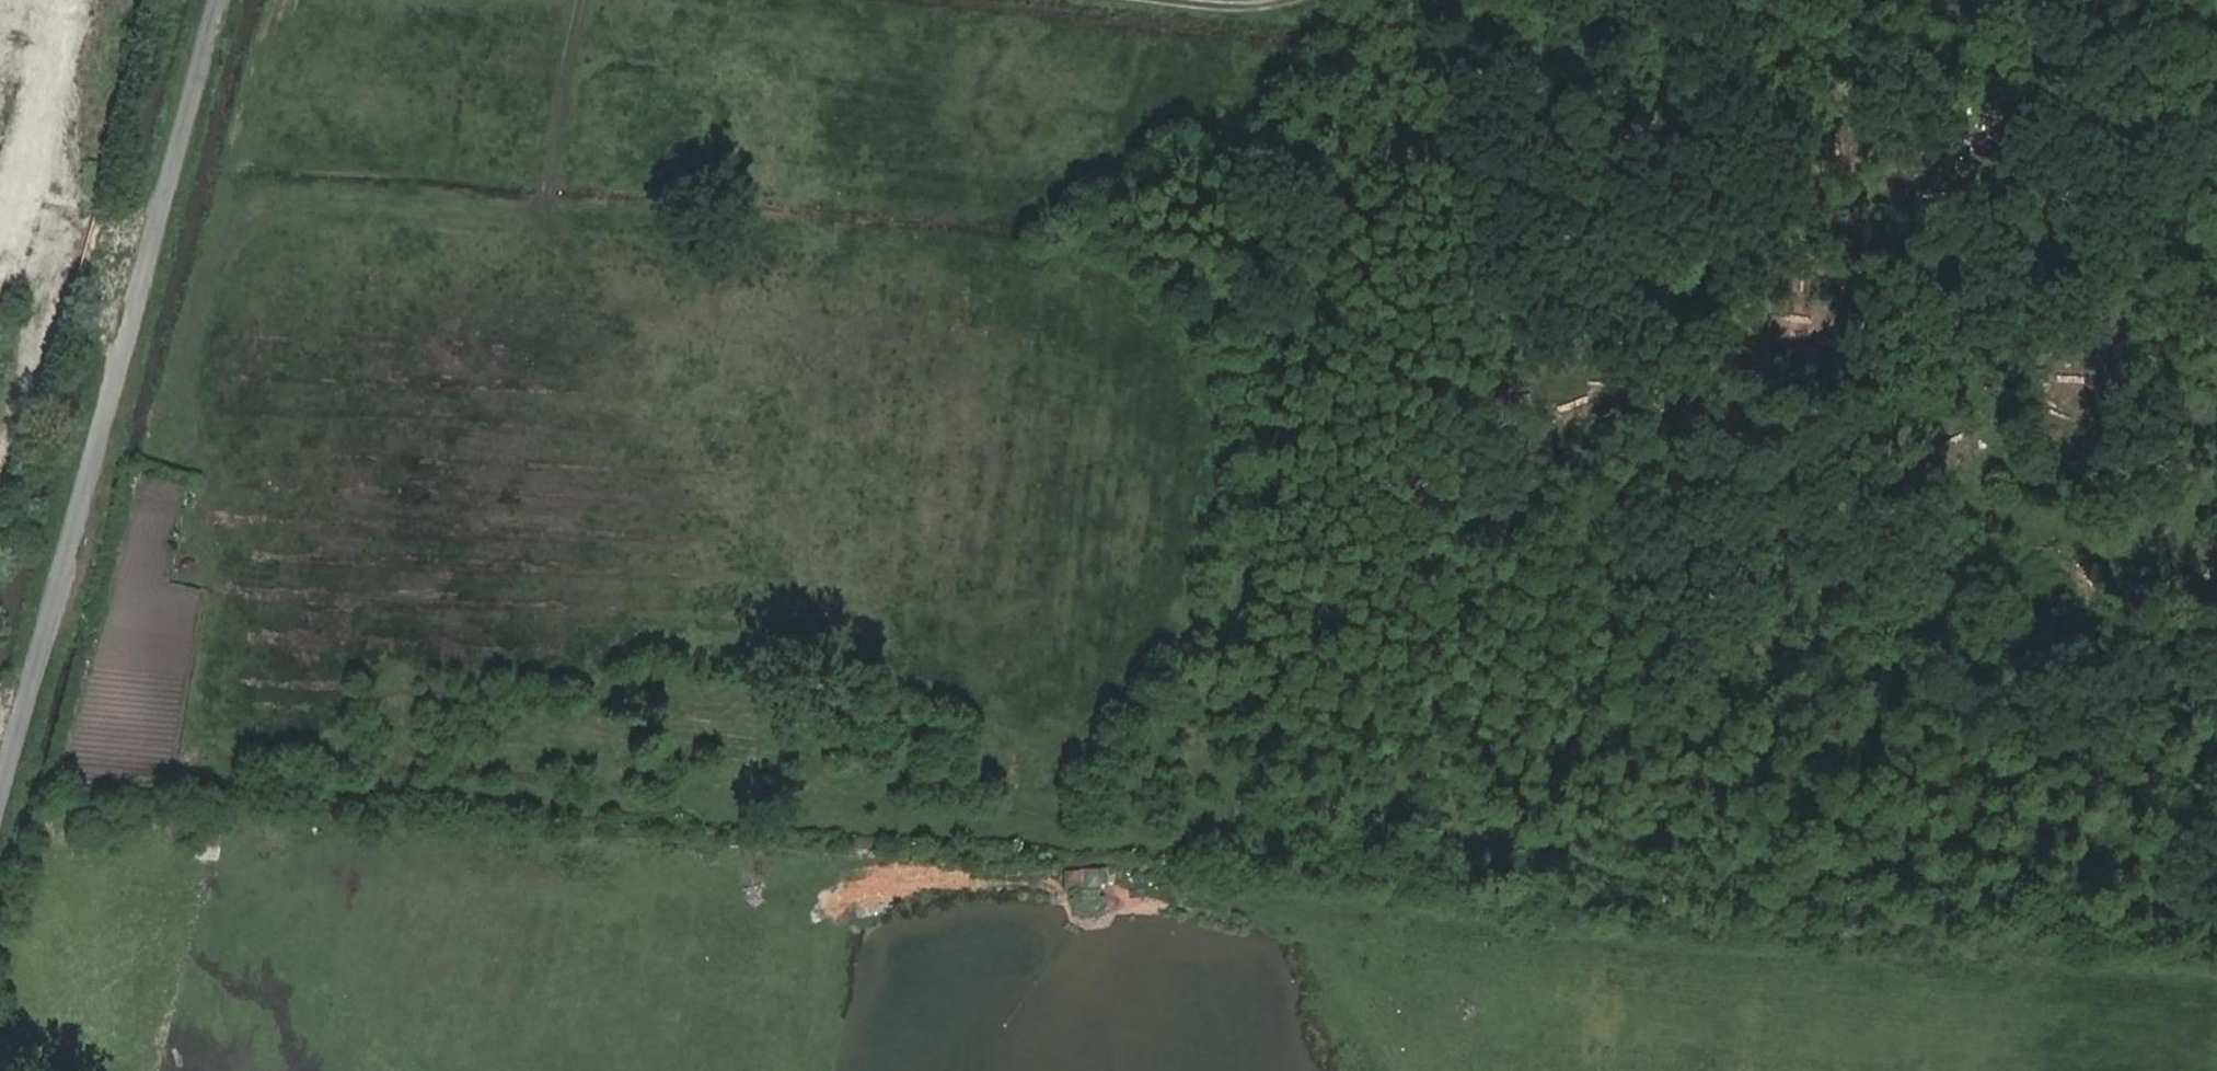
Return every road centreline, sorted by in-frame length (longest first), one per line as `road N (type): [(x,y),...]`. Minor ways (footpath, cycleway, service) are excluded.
road 1 (unclassified): [(221,0),(0,795)]
road 2 (track): [(43,0),(0,119)]

